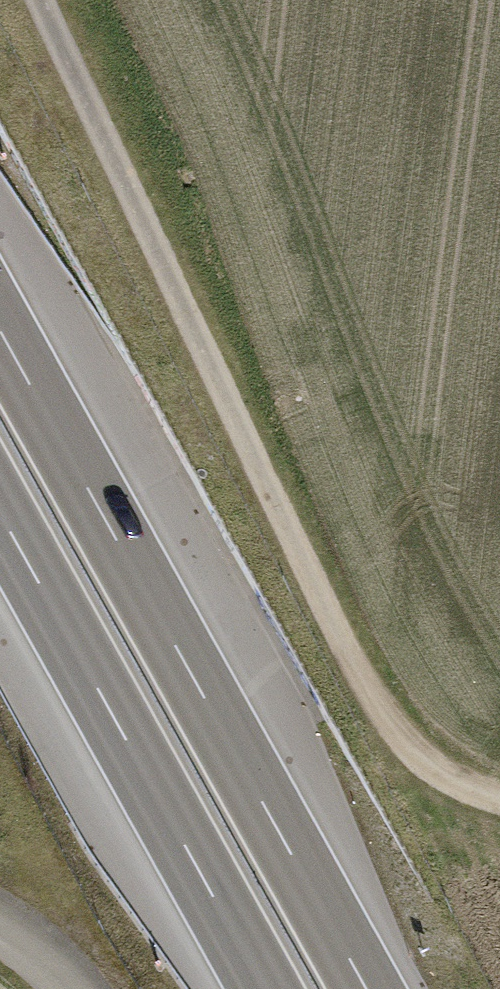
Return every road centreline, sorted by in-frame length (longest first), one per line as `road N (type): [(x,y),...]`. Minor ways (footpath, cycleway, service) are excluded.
road 1 (track): [(40,0),(350,656),(396,730),(474,796),(499,798)]
road 2 (motorway): [(375,988),(0,317)]
road 3 (motorway): [(0,515),(265,988)]

